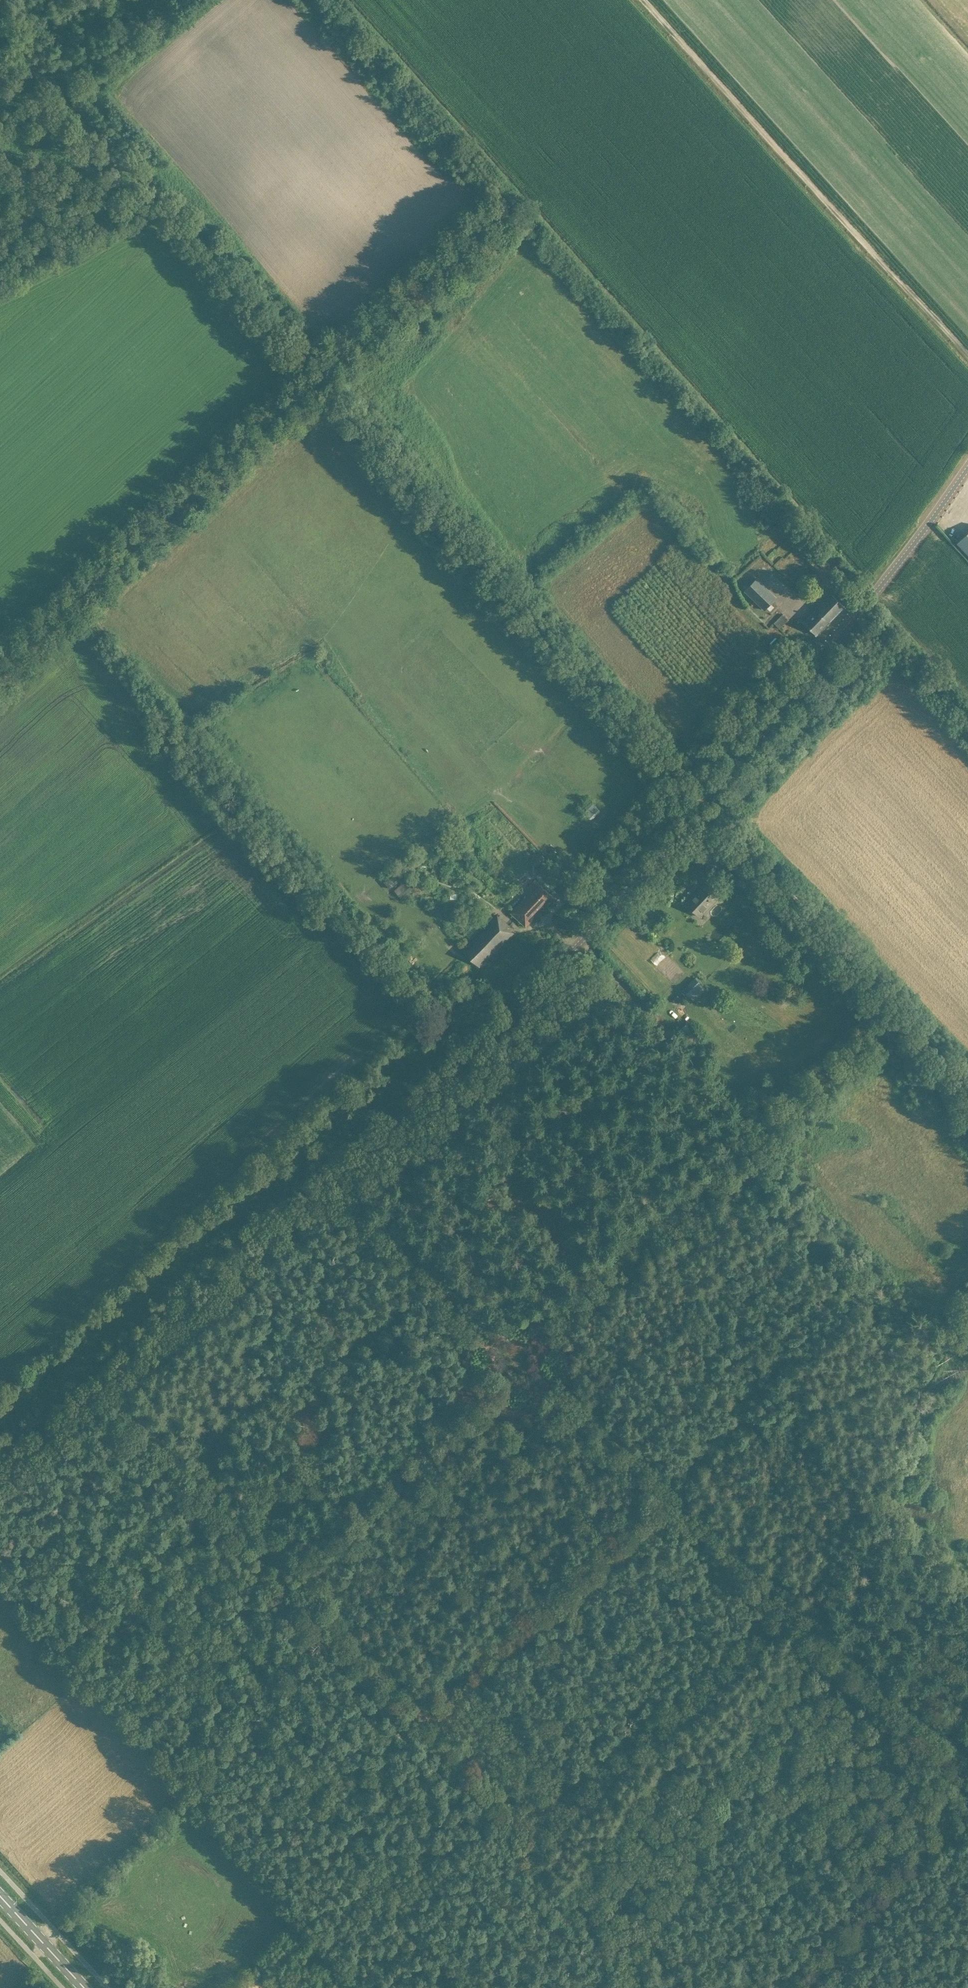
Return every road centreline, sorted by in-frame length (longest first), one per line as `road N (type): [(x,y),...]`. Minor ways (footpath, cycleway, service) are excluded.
road 1 (unclassified): [(0,1480),(634,882),(967,466)]
road 2 (track): [(705,802),(319,382)]
road 3 (track): [(660,1490),(967,1776)]
road 4 (track): [(705,802),(967,1087)]
road 5 (secondary): [(83,1987),(0,1897)]

